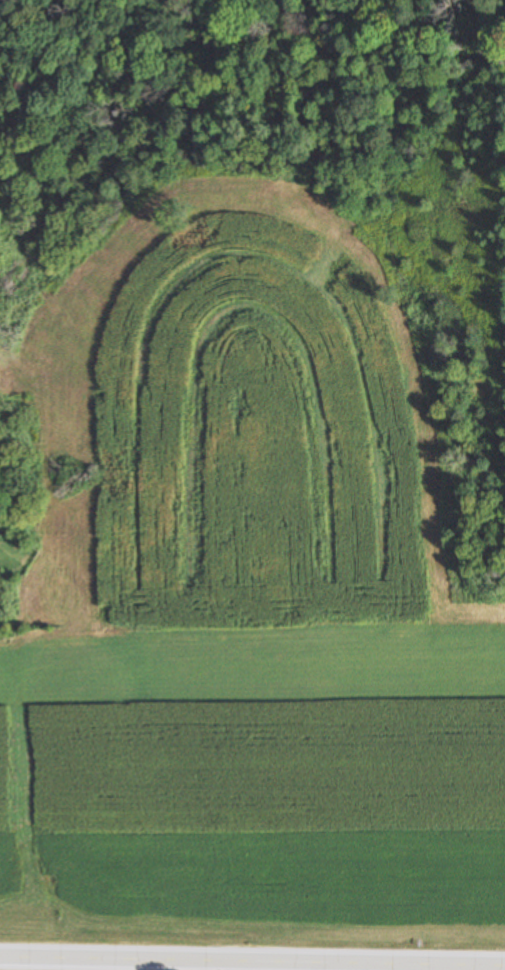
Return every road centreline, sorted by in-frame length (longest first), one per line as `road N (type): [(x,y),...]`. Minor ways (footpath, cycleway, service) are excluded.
road 1 (primary): [(504,960),(0,950)]

